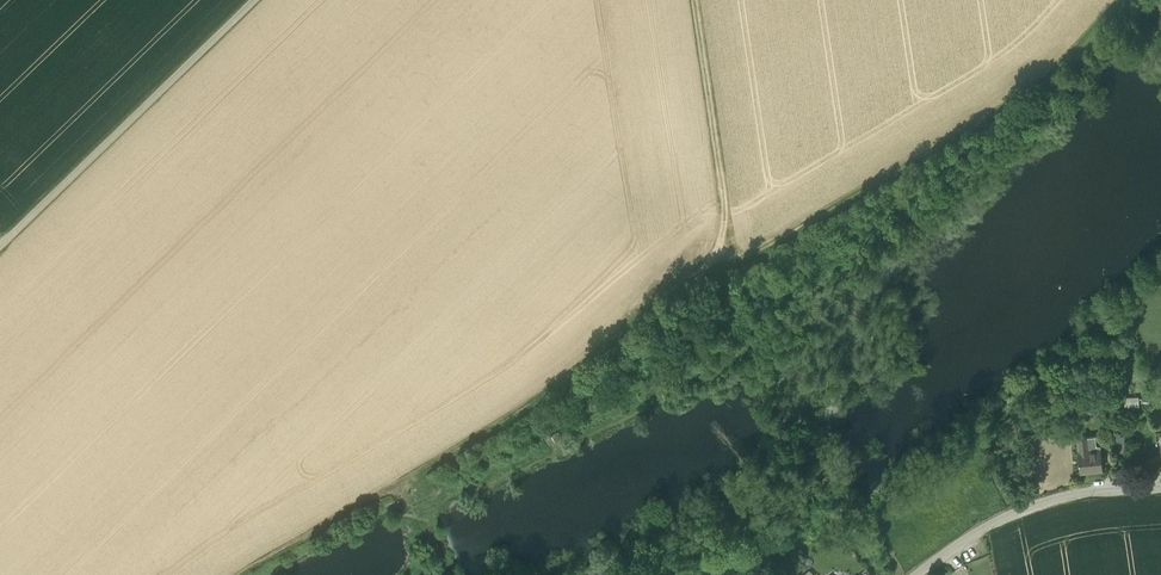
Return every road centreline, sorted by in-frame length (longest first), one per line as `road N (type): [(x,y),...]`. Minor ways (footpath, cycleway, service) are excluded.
road 1 (track): [(404,478),(479,436),(680,282),(725,273),(725,221),(692,0)]
road 2 (track): [(725,273),(1019,99),(1120,0)]
road 3 (unclassified): [(0,246),(254,0)]
road 4 (unclassified): [(1160,488),(1081,491),(1010,516),(916,574)]

